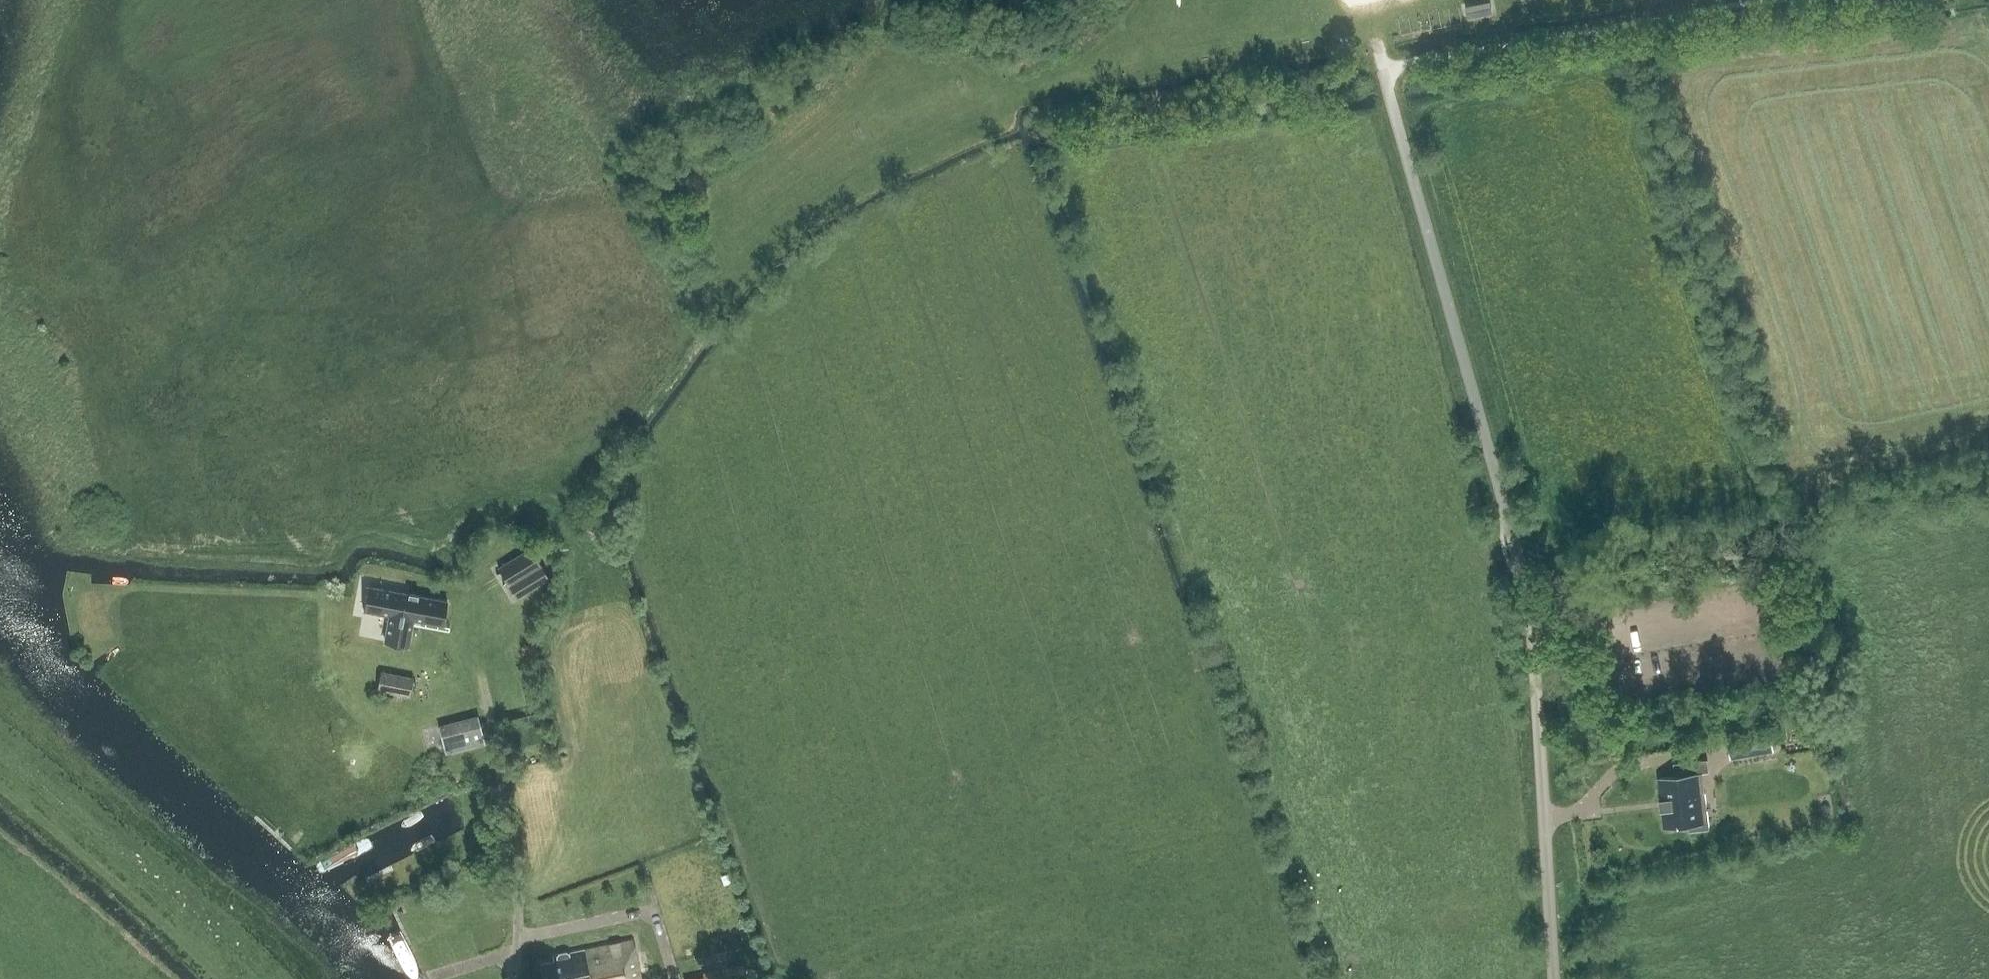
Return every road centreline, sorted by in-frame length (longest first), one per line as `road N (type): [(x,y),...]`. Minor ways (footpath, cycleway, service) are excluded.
road 1 (unclassified): [(1557,978),(1532,578)]
road 2 (unclassified): [(513,978),(520,907),(476,605)]

